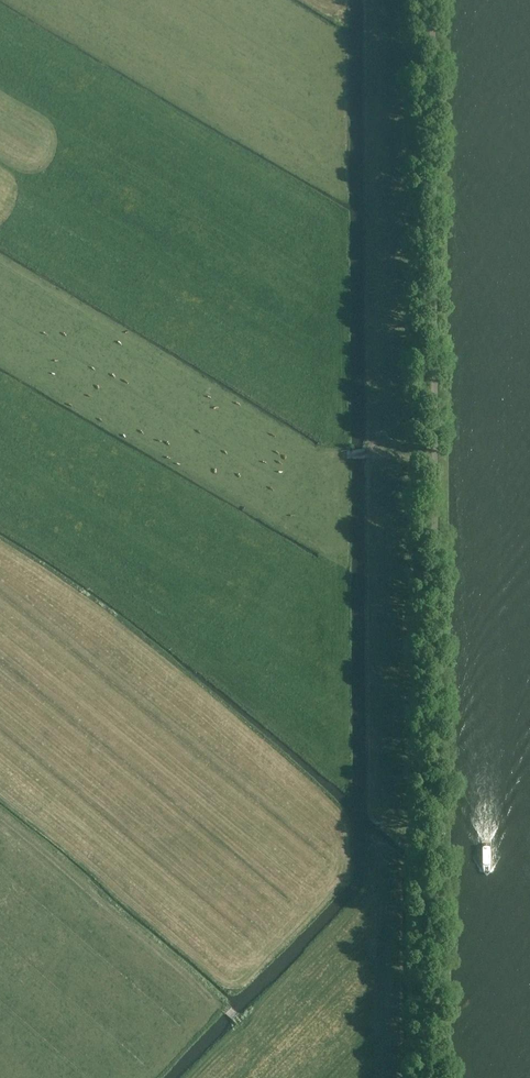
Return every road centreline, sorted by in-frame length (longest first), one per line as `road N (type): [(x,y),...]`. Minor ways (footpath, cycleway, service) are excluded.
road 1 (track): [(0,816),(260,1039),(263,1077)]
road 2 (track): [(248,383),(347,455),(436,465)]

